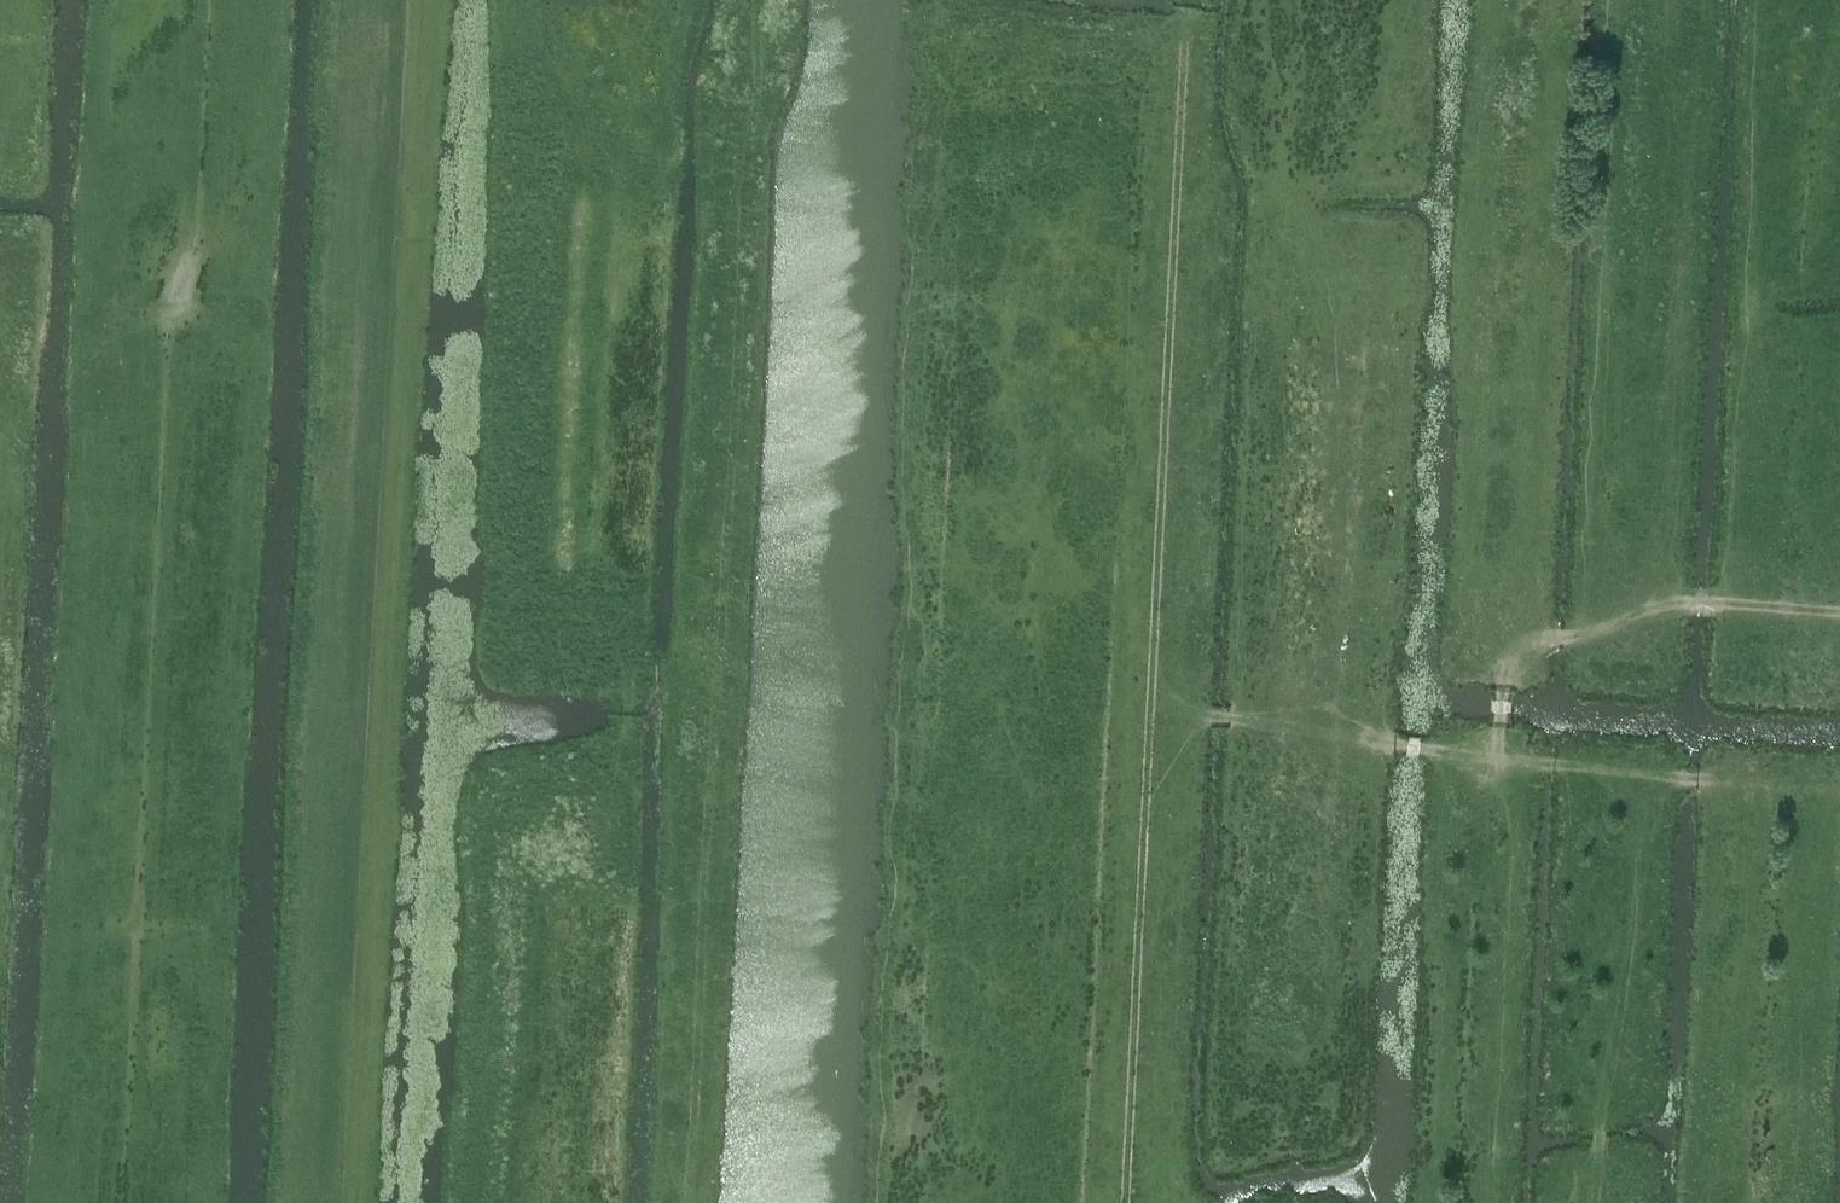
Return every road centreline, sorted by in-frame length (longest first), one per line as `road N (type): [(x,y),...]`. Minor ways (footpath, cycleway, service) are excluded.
road 1 (track): [(1149,710),(1186,43),(1198,0)]
road 2 (track): [(1666,560),(1644,599),(1610,617),(1559,636),(1525,633),(1511,653),(1502,725),(1468,754),(1287,720),(1149,710)]
road 3 (track): [(1125,1202),(1149,710)]

